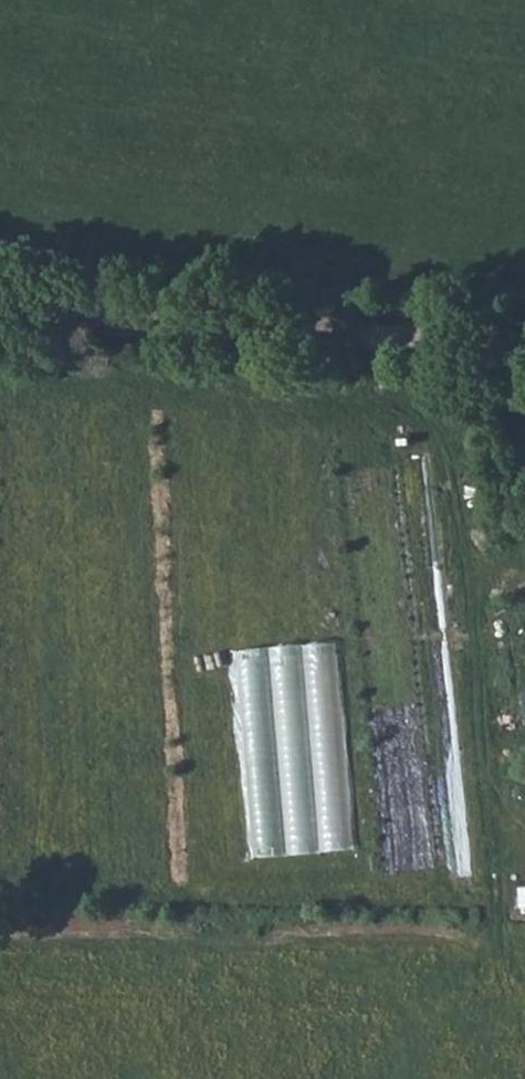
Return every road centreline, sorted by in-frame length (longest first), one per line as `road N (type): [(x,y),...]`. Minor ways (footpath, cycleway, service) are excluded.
road 1 (unclassified): [(0,323),(524,347)]

